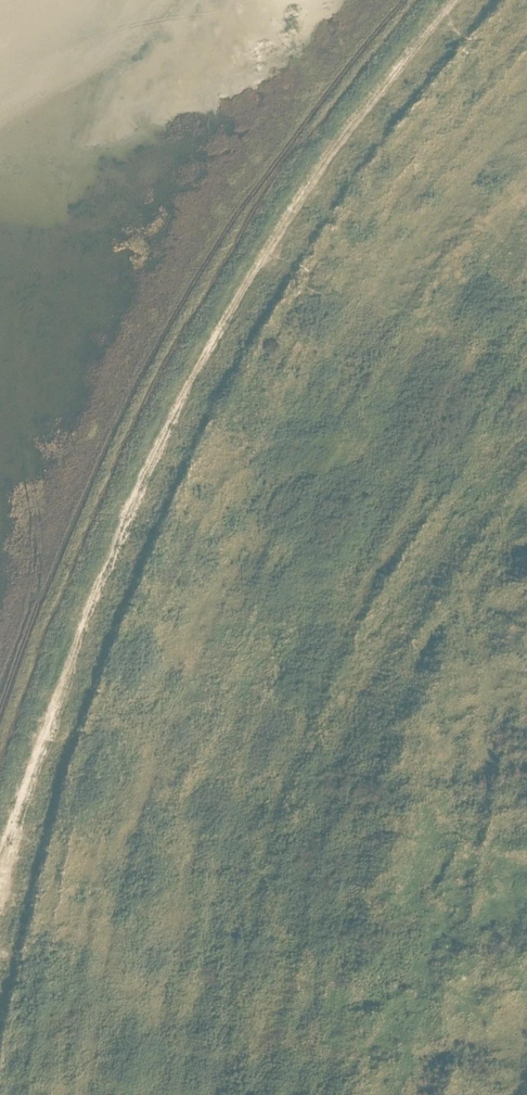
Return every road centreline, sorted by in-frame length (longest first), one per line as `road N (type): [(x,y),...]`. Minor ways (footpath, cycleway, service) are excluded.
road 1 (track): [(0,852),(63,670),(172,412),(346,128),(453,0)]
road 2 (track): [(0,714),(92,476),(153,354),(250,197),(405,0)]

